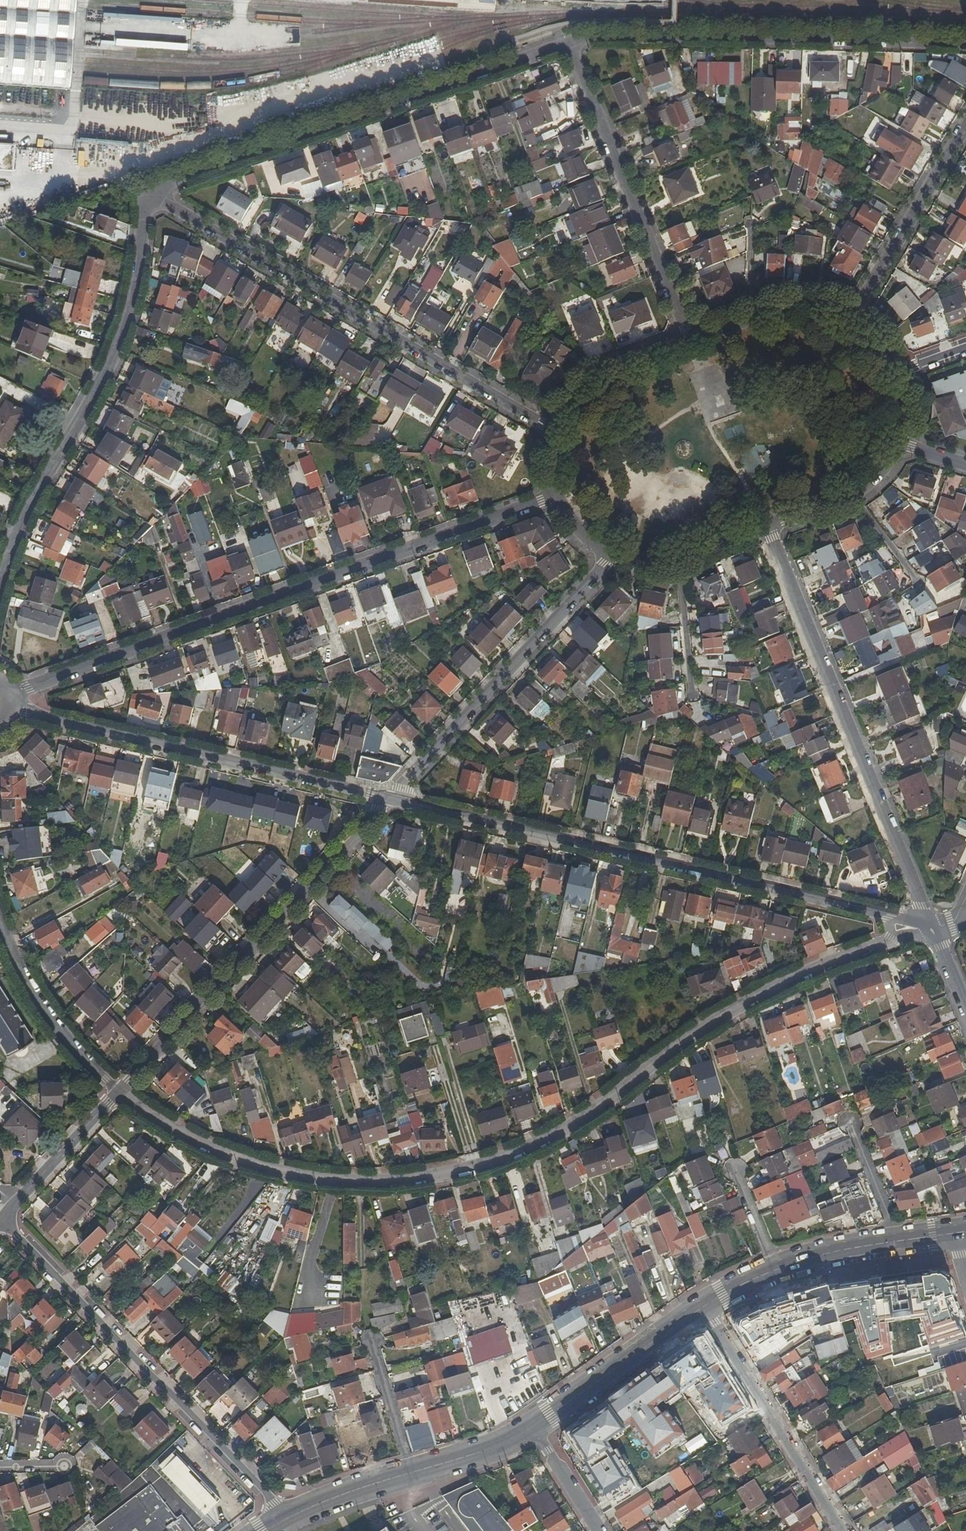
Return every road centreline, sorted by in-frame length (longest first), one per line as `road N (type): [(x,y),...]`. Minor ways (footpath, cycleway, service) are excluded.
road 1 (tertiary): [(120,1091),(248,1160),(332,1178),(431,1178),(547,1143),(716,1020),(823,967),(892,943)]
road 2 (residential): [(555,498),(12,694)]
road 3 (tertiary): [(891,918),(391,798)]
road 4 (residential): [(152,196),(556,433)]
road 5 (residential): [(152,196),(192,174),(569,46)]
road 6 (residential): [(767,529),(932,929)]
road 7 (residential): [(152,196),(126,328),(17,532),(0,586)]
road 8 (residential): [(287,1518),(2,1220)]
road 9 (residential): [(120,1091),(391,798)]
road 10 (residential): [(569,46),(690,40),(965,46)]
road 11 (tertiary): [(391,798),(12,708)]
road 12 (residential): [(391,798),(610,557)]
road 13 (residential): [(569,46),(690,340)]
road 14 (primary): [(534,1427),(476,1455),(287,1518)]
road 15 (residential): [(704,1307),(844,1530)]
road 16 (primary): [(953,1234),(798,1261),(704,1307)]
road 17 (residential): [(965,127),(857,314)]
road 18 (primary): [(704,1307),(534,1427)]
road 19 (tertiary): [(0,926),(40,1007),(120,1091)]
road 20 (residential): [(2,1220),(120,1091)]
road 21 (residential): [(857,314),(829,303),(791,307),(690,340)]
road 22 (residential): [(690,340),(591,389),(556,433)]
road 23 (residential): [(610,557),(681,563),(767,529)]
road 24 (residential): [(767,529),(856,491),(897,444)]
road 25 (residential): [(534,1427),(598,1530)]

